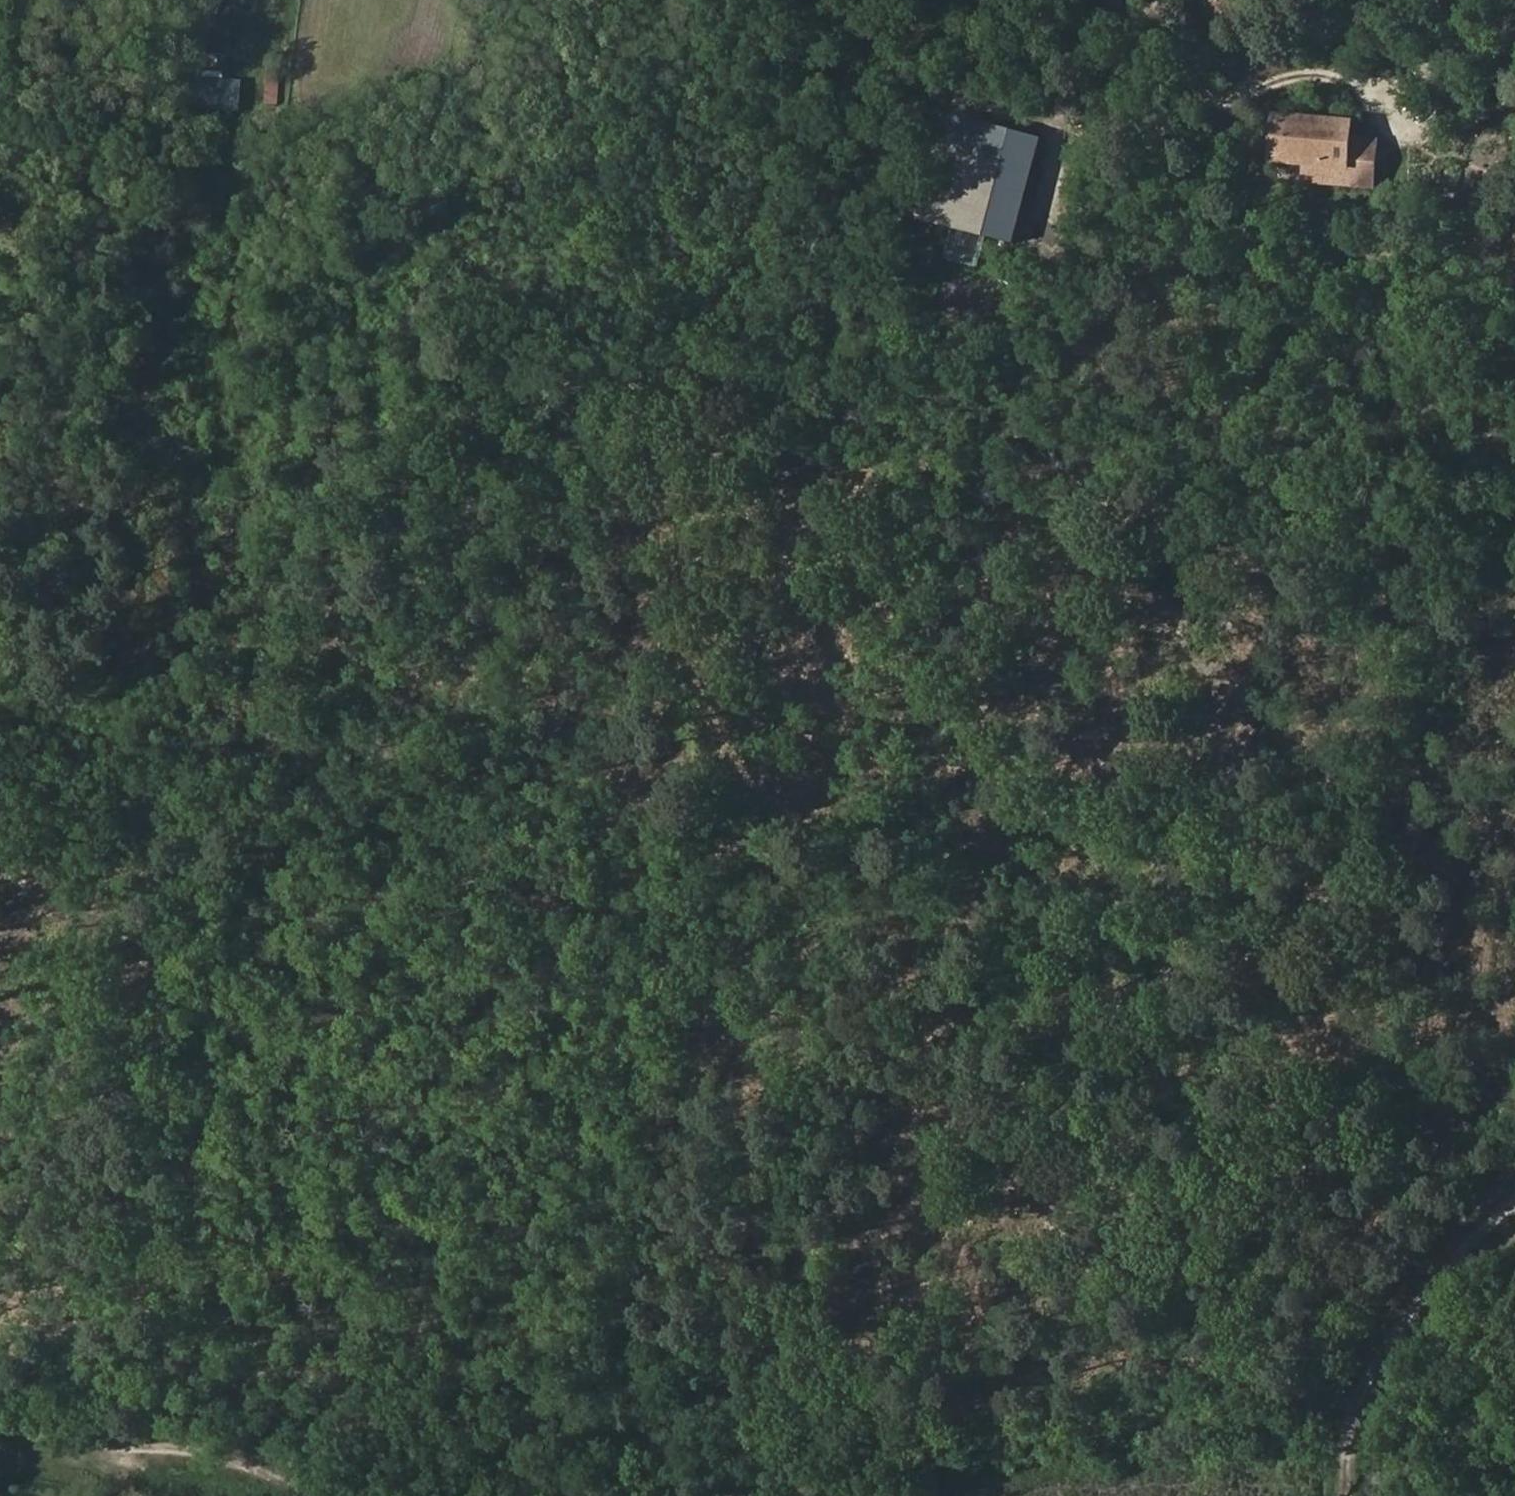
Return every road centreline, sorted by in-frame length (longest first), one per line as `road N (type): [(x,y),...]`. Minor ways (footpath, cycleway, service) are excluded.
road 1 (track): [(1349,1495),(1353,1447),(1386,1359),(1454,1263),(1514,1212)]
road 2 (track): [(0,1428),(286,1478),(306,1495)]

